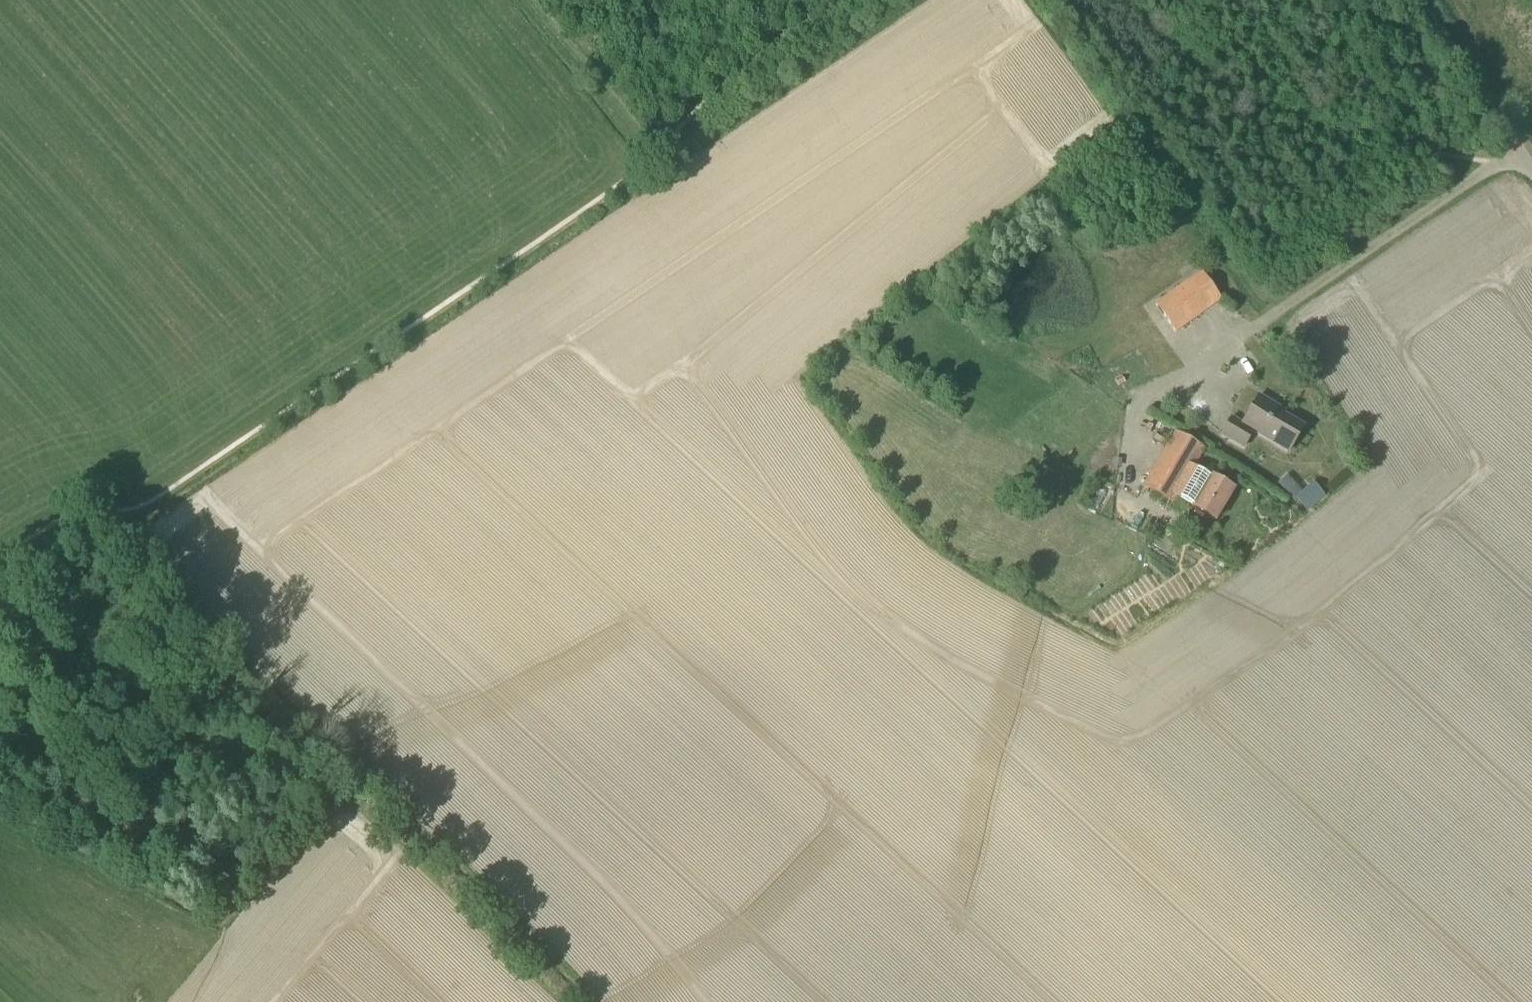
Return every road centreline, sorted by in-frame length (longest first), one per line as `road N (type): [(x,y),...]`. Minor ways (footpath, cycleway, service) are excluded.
road 1 (track): [(649,156),(529,0)]
road 2 (unclassified): [(1521,152),(1416,0)]

